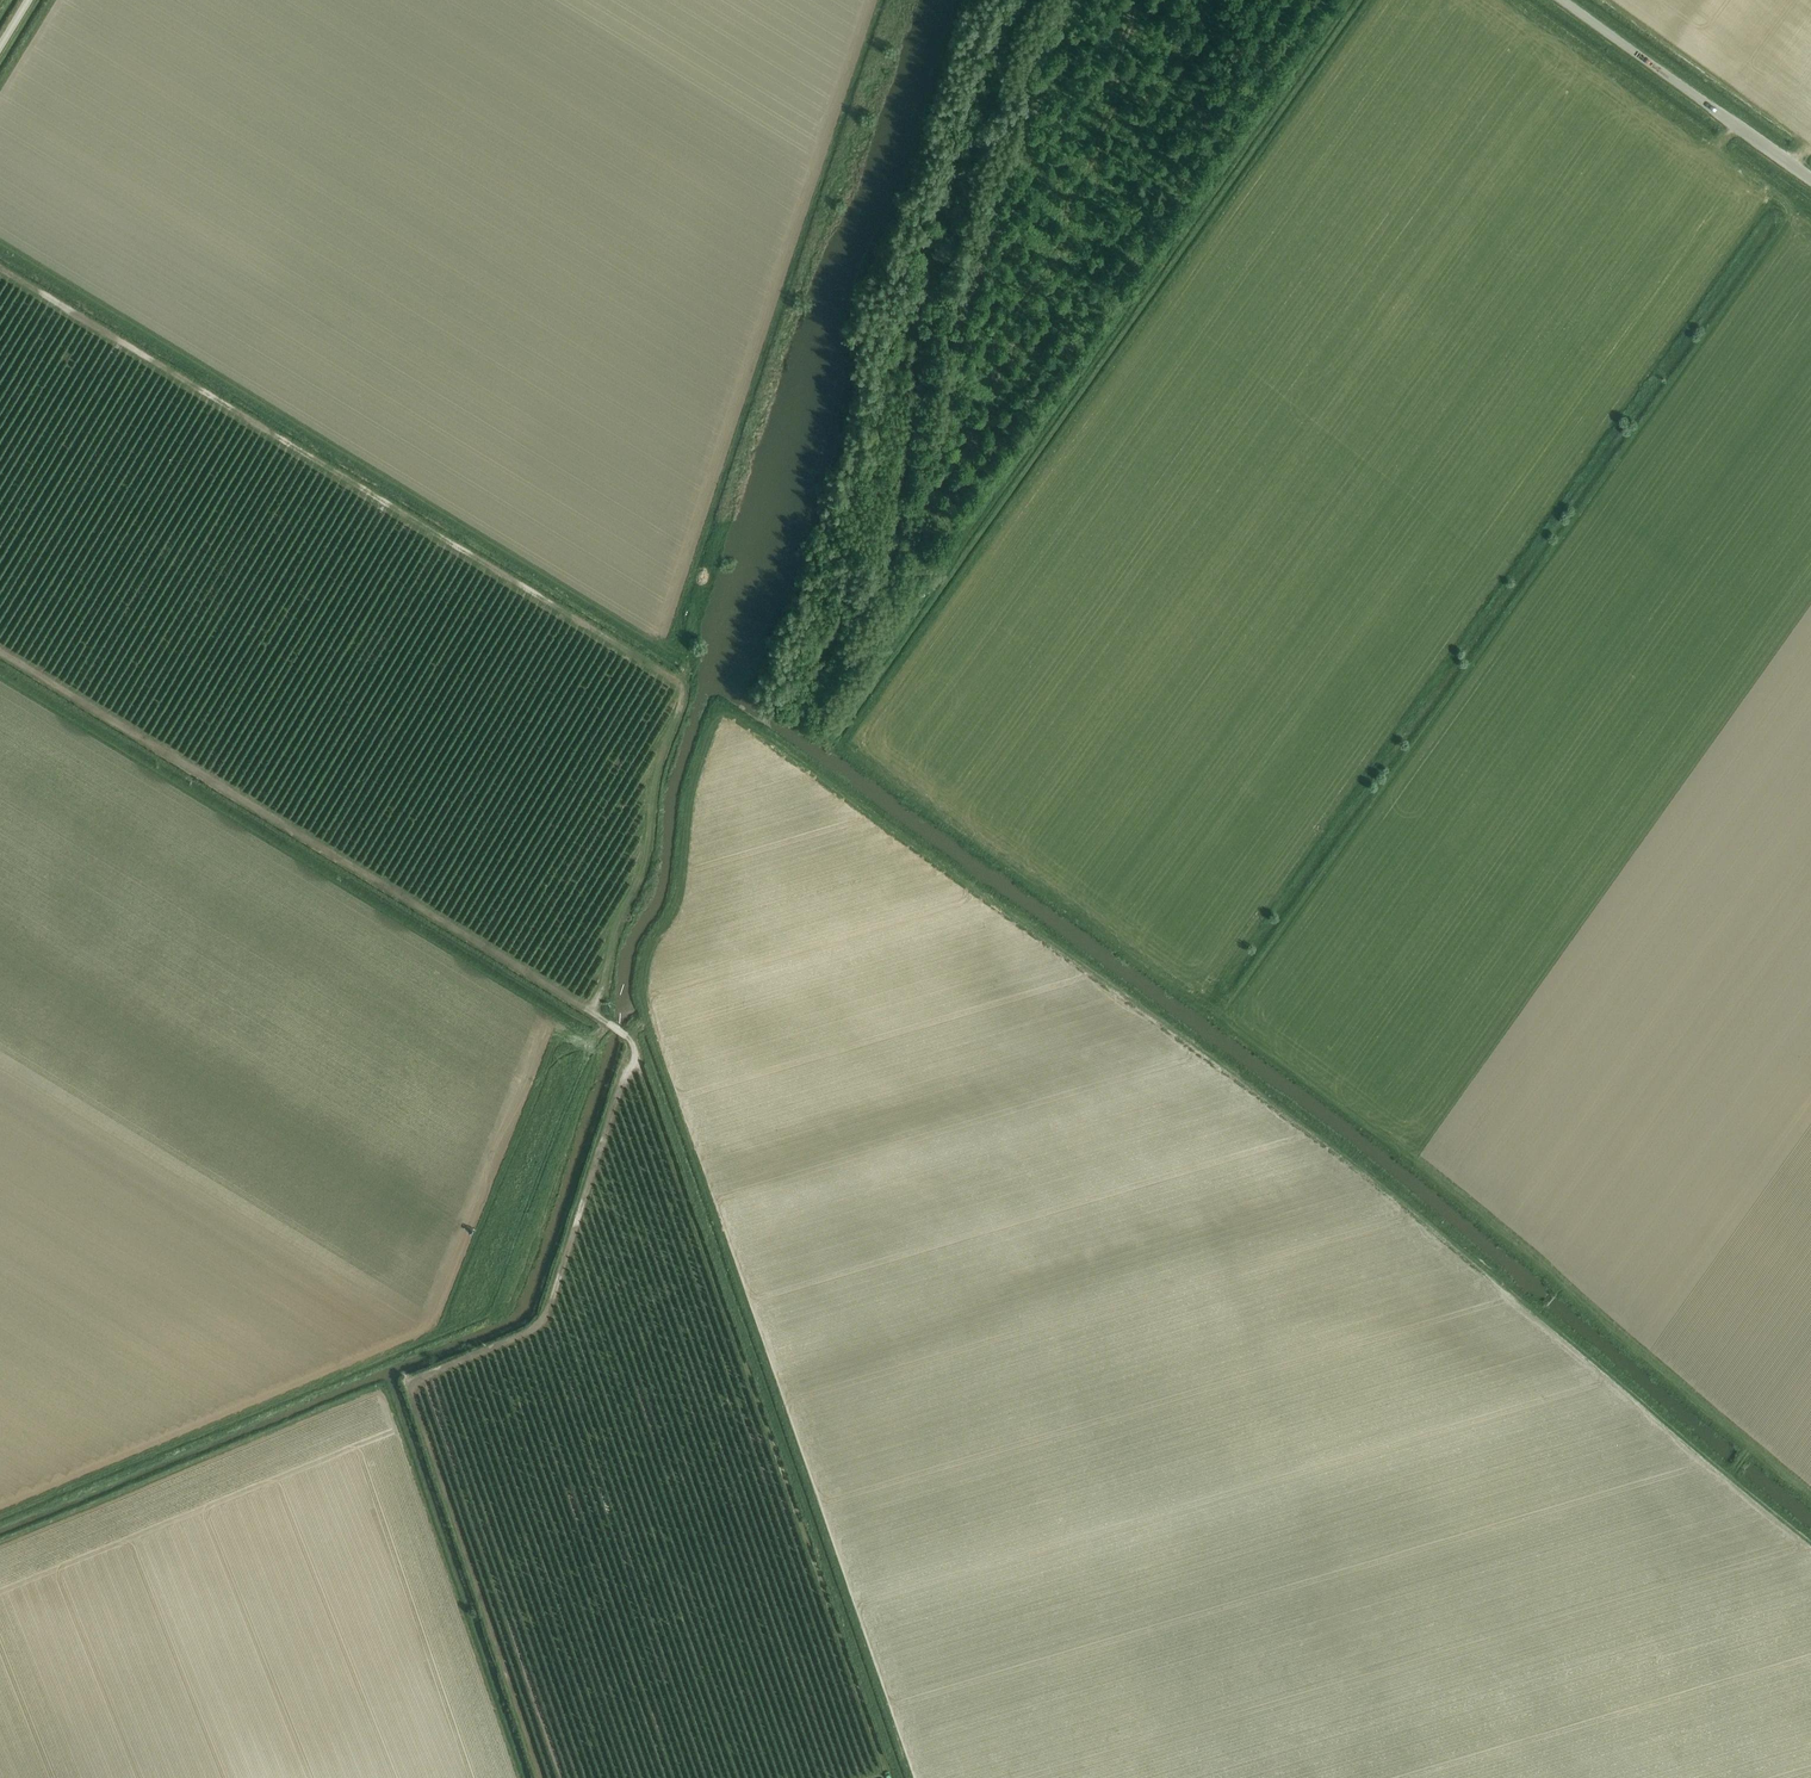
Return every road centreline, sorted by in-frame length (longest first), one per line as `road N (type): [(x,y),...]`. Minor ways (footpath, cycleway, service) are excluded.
road 1 (track): [(1253,1087),(1810,1547)]
road 2 (unclassified): [(1810,184),(1557,0)]

